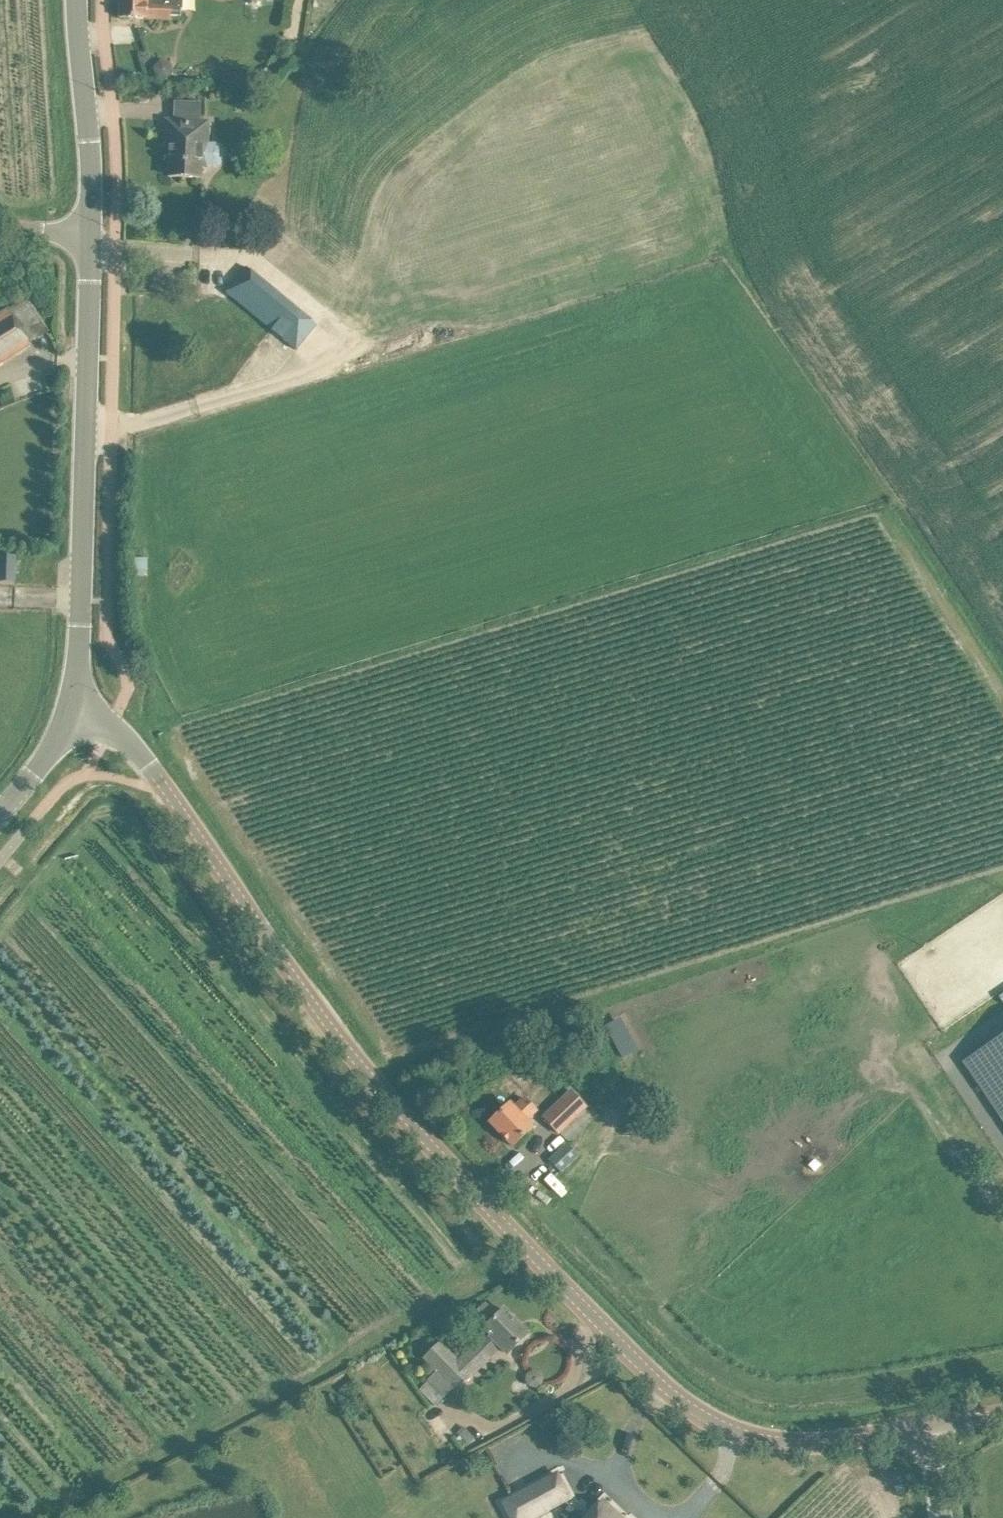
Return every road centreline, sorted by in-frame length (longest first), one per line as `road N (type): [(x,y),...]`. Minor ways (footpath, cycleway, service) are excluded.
road 1 (tertiary): [(928,1427),(801,1443),(727,1427),(694,1410),(569,1290),(355,1057),(134,746),(70,706)]
road 2 (tertiary): [(89,236),(81,606),(70,706)]
road 3 (tertiary): [(78,0),(89,236)]
road 4 (tertiary): [(0,812),(57,740),(70,706)]

